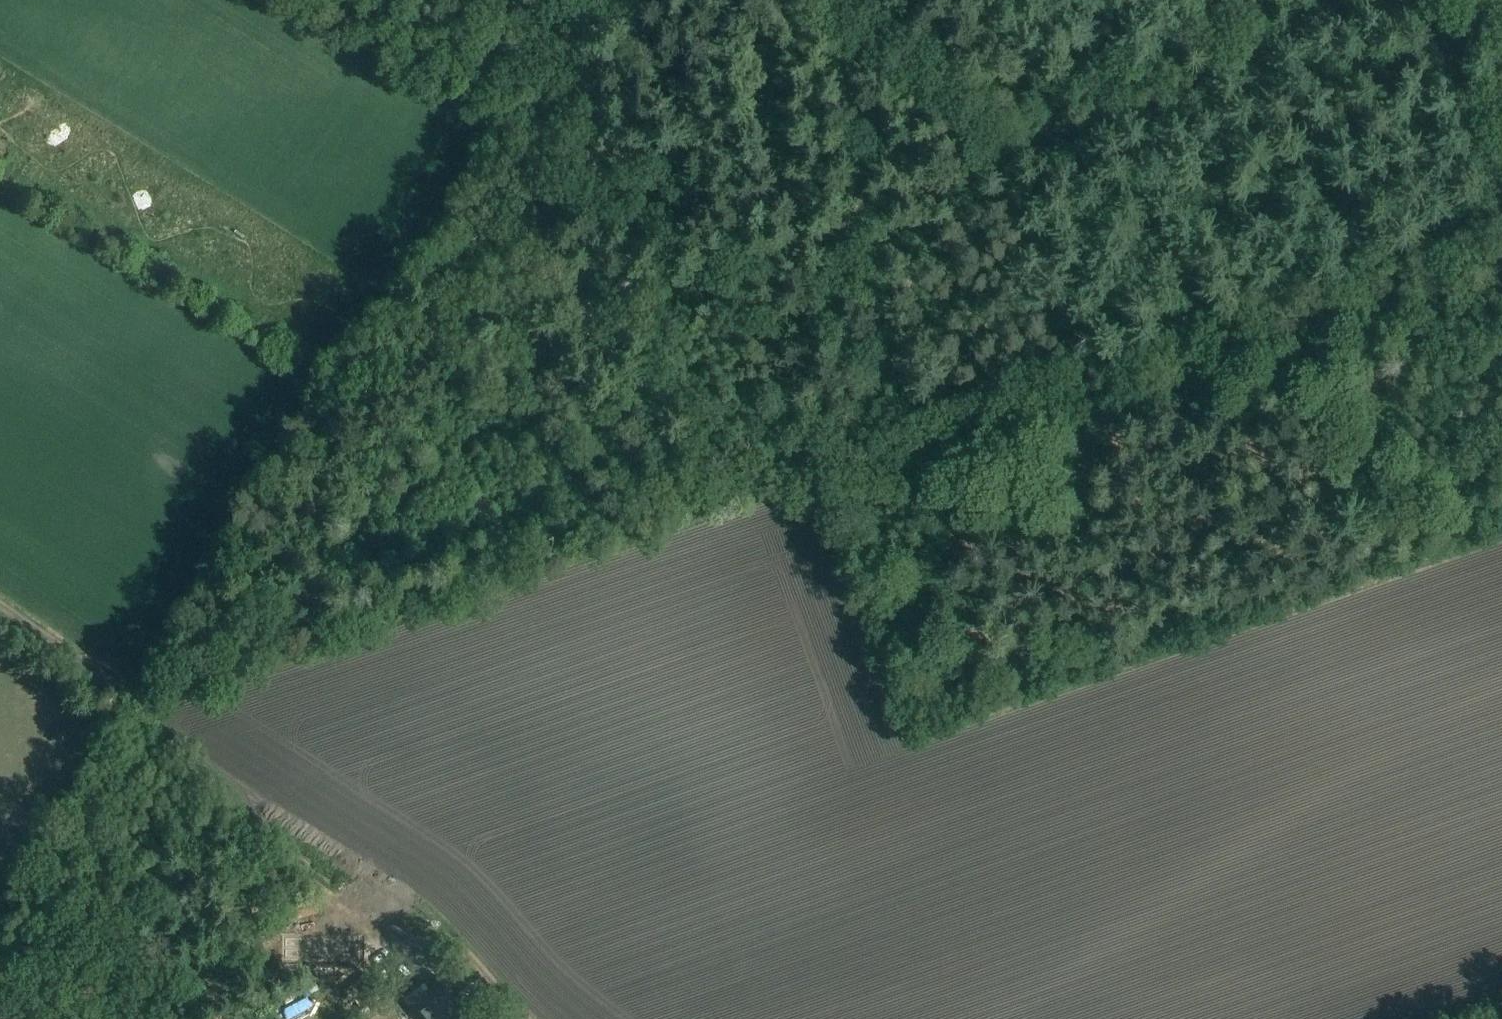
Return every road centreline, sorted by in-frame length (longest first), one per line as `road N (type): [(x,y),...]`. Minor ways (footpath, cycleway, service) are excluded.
road 1 (track): [(0,606),(148,707),(326,900),(360,948),(456,948),(526,1018)]
road 2 (track): [(1432,0),(1496,180),(1501,240)]

